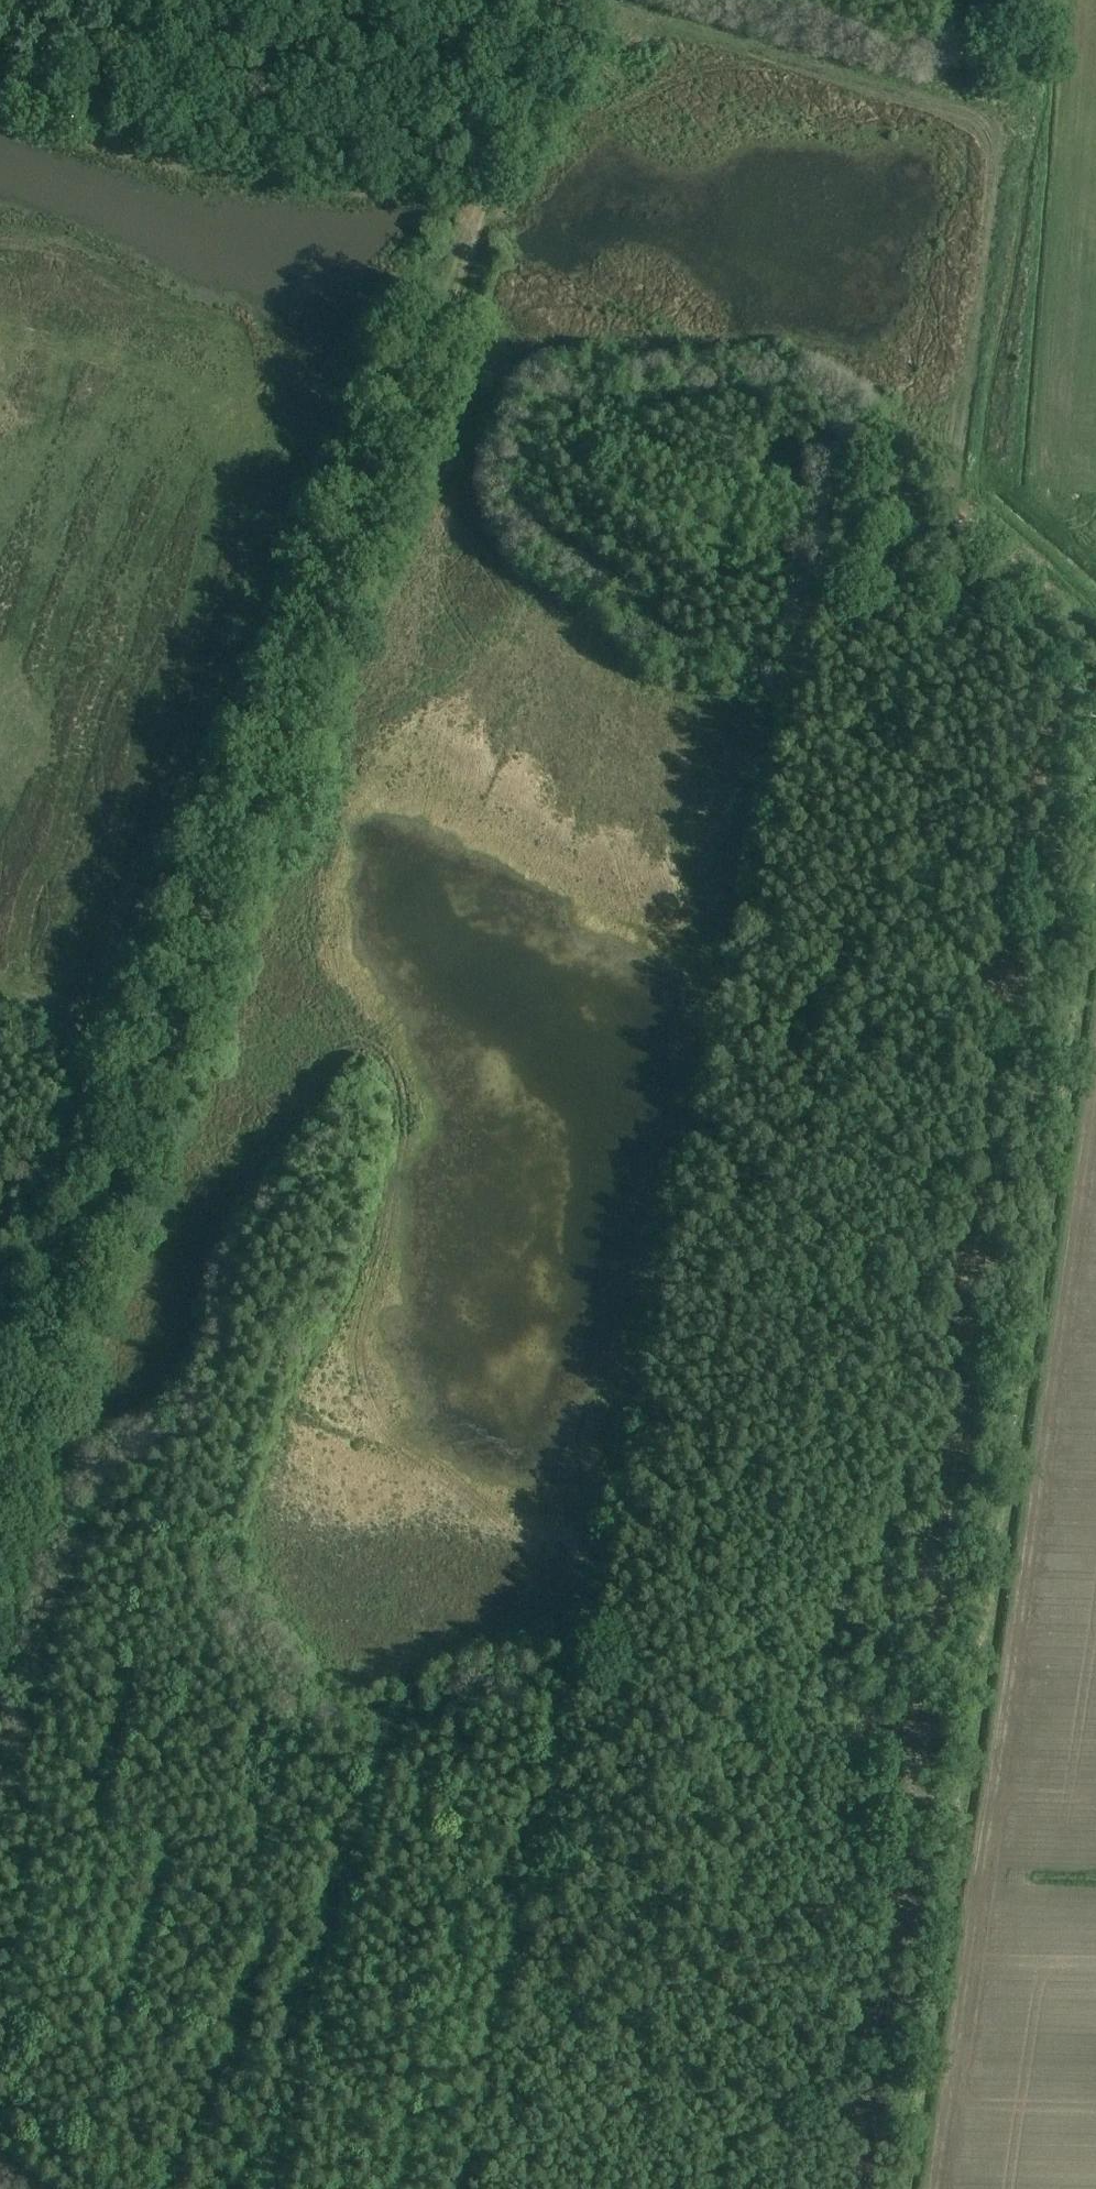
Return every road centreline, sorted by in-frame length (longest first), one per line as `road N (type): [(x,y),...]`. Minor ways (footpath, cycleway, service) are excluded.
road 1 (track): [(555,0),(0,1504)]

